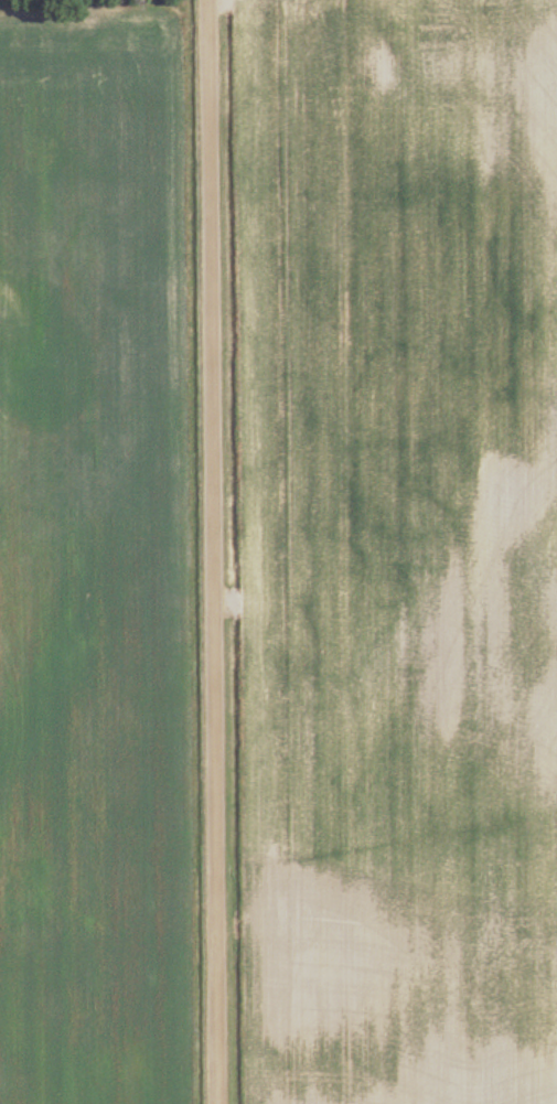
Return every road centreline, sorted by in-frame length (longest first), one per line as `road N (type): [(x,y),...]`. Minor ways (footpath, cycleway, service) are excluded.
road 1 (residential): [(219,1103),(209,0)]

